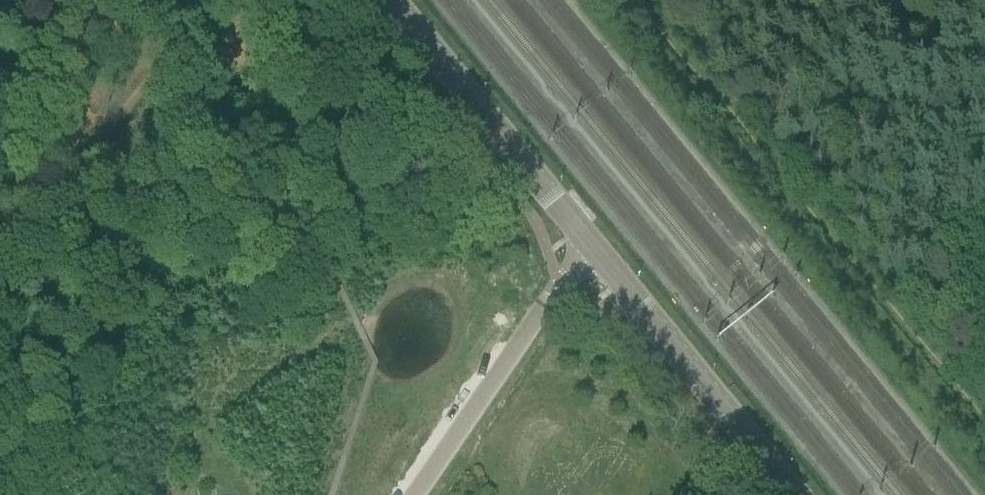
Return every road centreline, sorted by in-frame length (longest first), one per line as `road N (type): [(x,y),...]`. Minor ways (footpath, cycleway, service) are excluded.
road 1 (tertiary): [(595,252),(389,0)]
road 2 (tertiary): [(793,494),(595,252)]
road 3 (unclassified): [(414,494),(560,283),(595,252)]

